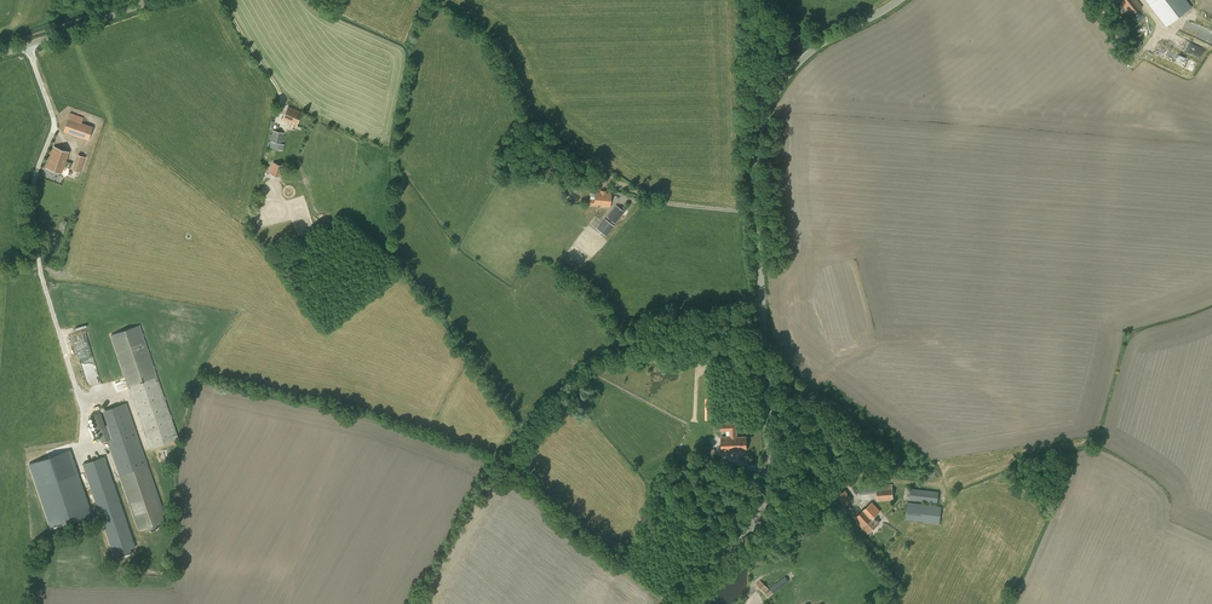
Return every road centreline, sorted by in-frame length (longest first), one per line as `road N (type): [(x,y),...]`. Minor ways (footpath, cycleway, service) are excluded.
road 1 (unclassified): [(673,603),(753,525),(769,487),(756,189),(762,124),(810,53),(901,0)]
road 2 (track): [(28,48),(56,126),(31,190),(32,220),(78,400)]
road 3 (track): [(767,373),(721,353),(618,361),(593,376)]
road 4 (unclassified): [(0,57),(158,0)]

